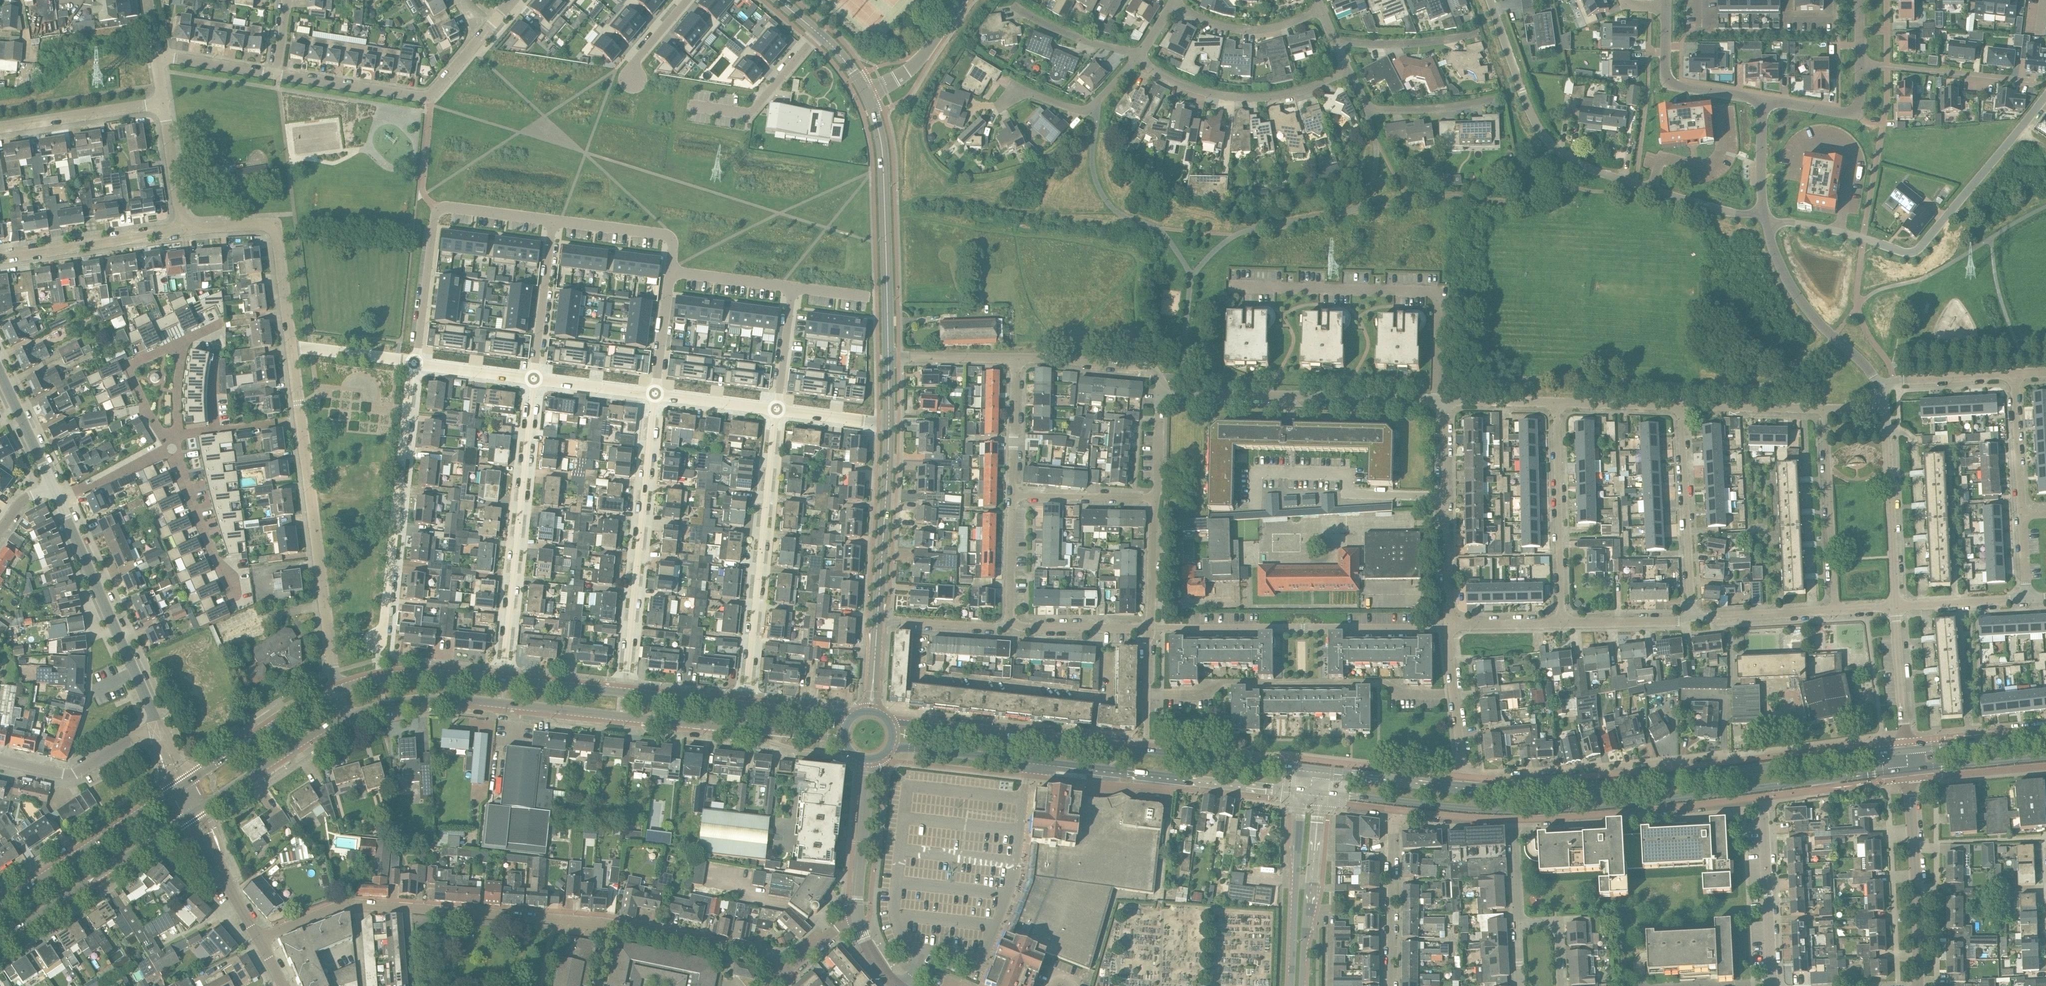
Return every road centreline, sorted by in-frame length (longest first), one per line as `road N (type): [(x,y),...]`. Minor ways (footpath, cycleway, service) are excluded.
road 1 (residential): [(257,936),(354,903),(610,922),(768,955),(785,975)]
road 2 (secondary): [(1334,796),(1511,810),(1838,779)]
road 3 (secondary): [(345,717),(406,700),(460,700),(844,739)]
road 4 (secondary): [(1906,750),(1577,786),(1464,785)]
road 5 (residential): [(1906,741),(1606,775),(1464,776)]
road 6 (secondary): [(1314,769),(890,723)]
road 7 (secondary): [(891,743),(1302,793)]
road 8 (unclassified): [(1766,220),(1634,186),(1578,164),(1554,146),(1534,118),(1490,0)]
road 9 (residential): [(338,691),(291,349)]
road 10 (residential): [(1435,400),(1437,289),(1228,286)]
road 11 (residential): [(504,679),(535,378)]
road 12 (residential): [(624,691),(654,393)]
road 13 (residential): [(1152,629),(1448,627)]
road 14 (residential): [(744,704),(777,410)]
road 15 (residential): [(1435,400),(1162,394)]
road 16 (residential): [(381,635),(414,364)]
road 17 (residential): [(414,364),(439,210),(552,219)]
road 18 (tertiary): [(889,357),(885,163),(868,92)]
road 19 (residential): [(278,75),(430,97),(497,19)]
road 20 (residential): [(1514,819),(1765,796)]
road 21 (residential): [(58,501),(157,732)]
road 22 (secondary): [(0,940),(194,813)]
road 23 (residential): [(1448,627),(1444,400)]
road 24 (residential): [(1350,73),(1284,95),(1235,98),(1193,90),(1136,59)]
road 25 (residential): [(1561,624),(1557,403)]
road 26 (secondary): [(182,786),(0,906)]
road 27 (residential): [(1682,404),(1692,620)]
road 28 (residential): [(1917,985),(1908,770)]
road 29 (unclassified): [(1888,381),(1800,297),(1774,253),(1766,220)]
road 30 (unclassified): [(1916,251),(2045,95)]
road 31 (residential): [(1834,610),(1823,408)]
road 32 (unclassified): [(1896,607),(1888,409)]
road 33 (tertiary): [(878,619),(889,423)]
road 34 (tertiary): [(1302,793),(1291,985)]
road 35 (tertiary): [(1304,985),(1319,794)]
road 36 (residential): [(1774,985),(1765,796)]
road 37 (residential): [(0,256),(183,228)]
road 38 (secondary): [(338,691),(182,786)]
road 39 (secondary): [(194,813),(345,717)]
road 40 (residential): [(1860,65),(2036,83)]
road 41 (residential): [(1389,985),(1389,809)]
road 42 (unclassified): [(1764,99),(1688,90),(1670,79),(1666,6)]
road 43 (residential): [(0,760),(68,775),(157,732)]
road 44 (secondary): [(504,679),(396,675),(338,691)]
road 45 (residential): [(0,127),(163,102)]
road 46 (residential): [(1162,394),(1158,375),(1146,366),(1016,359)]
road 47 (residential): [(859,923),(869,759)]
road 48 (residential): [(1002,103),(1018,89),(1079,112),(1136,59)]
road 49 (residential): [(172,449),(234,598)]
road 50 (residential): [(818,35),(749,113),(693,105)]
road 51 (residential): [(552,219),(535,378)]
road 52 (residential): [(1173,4),(1237,29),(1271,29),(1324,8)]
road 53 (residential): [(182,341),(128,365),(172,449)]
road 54 (unclassified): [(1916,251),(1766,220)]
road 55 (secondary): [(1464,785),(1314,769)]
road 56 (residential): [(1464,776),(1448,627)]
road 57 (residential): [(552,219),(665,235),(670,270)]
road 58 (residential): [(1012,497),(1157,498)]
road 59 (unclassified): [(1860,65),(1857,115),(1764,99)]
road 60 (residential): [(1008,628),(1152,629)]
road 61 (residential): [(1692,620),(1834,610)]
road 62 (residential): [(1823,408),(1682,404)]
road 63 (residential): [(1337,44),(1475,34)]
road 64 (residential): [(257,936),(194,813)]
road 65 (residential): [(1012,497),(1016,359)]
road 66 (secondary): [(1908,770),(2045,757)]
road 67 (residential): [(2026,510),(2020,373)]
road 68 (unclassified): [(1906,741),(1896,607)]
road 69 (tertiary): [(868,92),(917,62),(961,0)]
road 70 (residential): [(1896,607),(2029,599)]
road 71 (residential): [(1370,109),(1438,110),(1501,95)]
road 72 (residential): [(1888,381),(2020,373)]
road 73 (residential): [(1152,629),(1157,498)]
road 74 (residential): [(1561,624),(1692,620)]
road 75 (residential): [(1008,628),(1012,497)]
road 76 (residential): [(878,619),(1008,628)]
road 77 (residential): [(1140,55),(1018,10)]
road 78 (residential): [(163,102),(183,228)]
road 79 (residential): [(1016,359),(889,357)]
road 80 (residential): [(1389,809),(1514,819)]
road 81 (residential): [(58,501),(172,449)]
road 82 (residential): [(1682,404),(1557,403)]
road 83 (residential): [(791,286),(777,410)]
road 84 (residential): [(777,410),(654,393)]
road 85 (residential): [(670,270),(654,393)]
road 86 (residential): [(414,364),(291,349)]
road 87 (residential): [(156,55),(278,75)]
road 88 (residential): [(291,349),(273,227)]
road 89 (residential): [(670,270),(791,286)]
road 90 (residential): [(535,378),(414,364)]
road 91 (unclassified): [(1766,220),(1764,99)]
road 92 (secondary): [(744,704),(624,691)]
road 93 (secondary): [(624,691),(504,679)]
road 94 (residential): [(0,376),(51,485)]
road 95 (residential): [(654,393),(535,378)]

